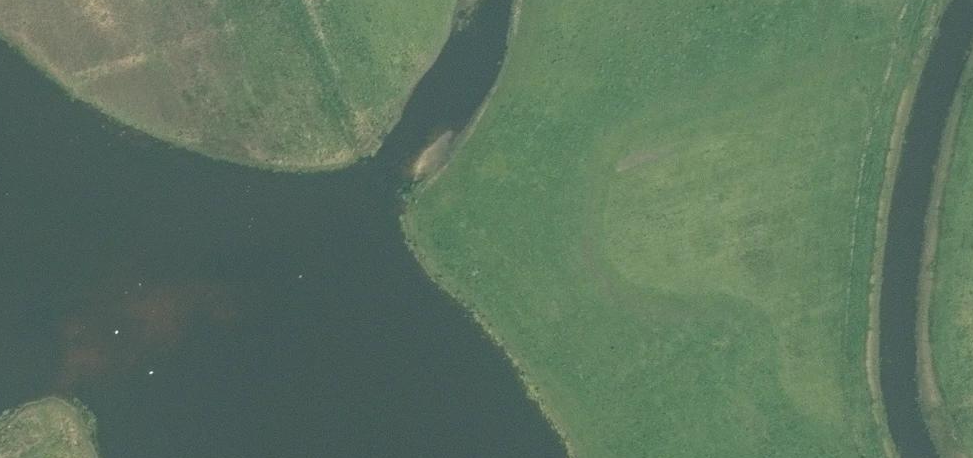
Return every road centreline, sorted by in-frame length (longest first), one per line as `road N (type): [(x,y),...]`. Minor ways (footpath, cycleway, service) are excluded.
road 1 (track): [(926,0),(874,164),(864,255),(874,404),(893,457)]

